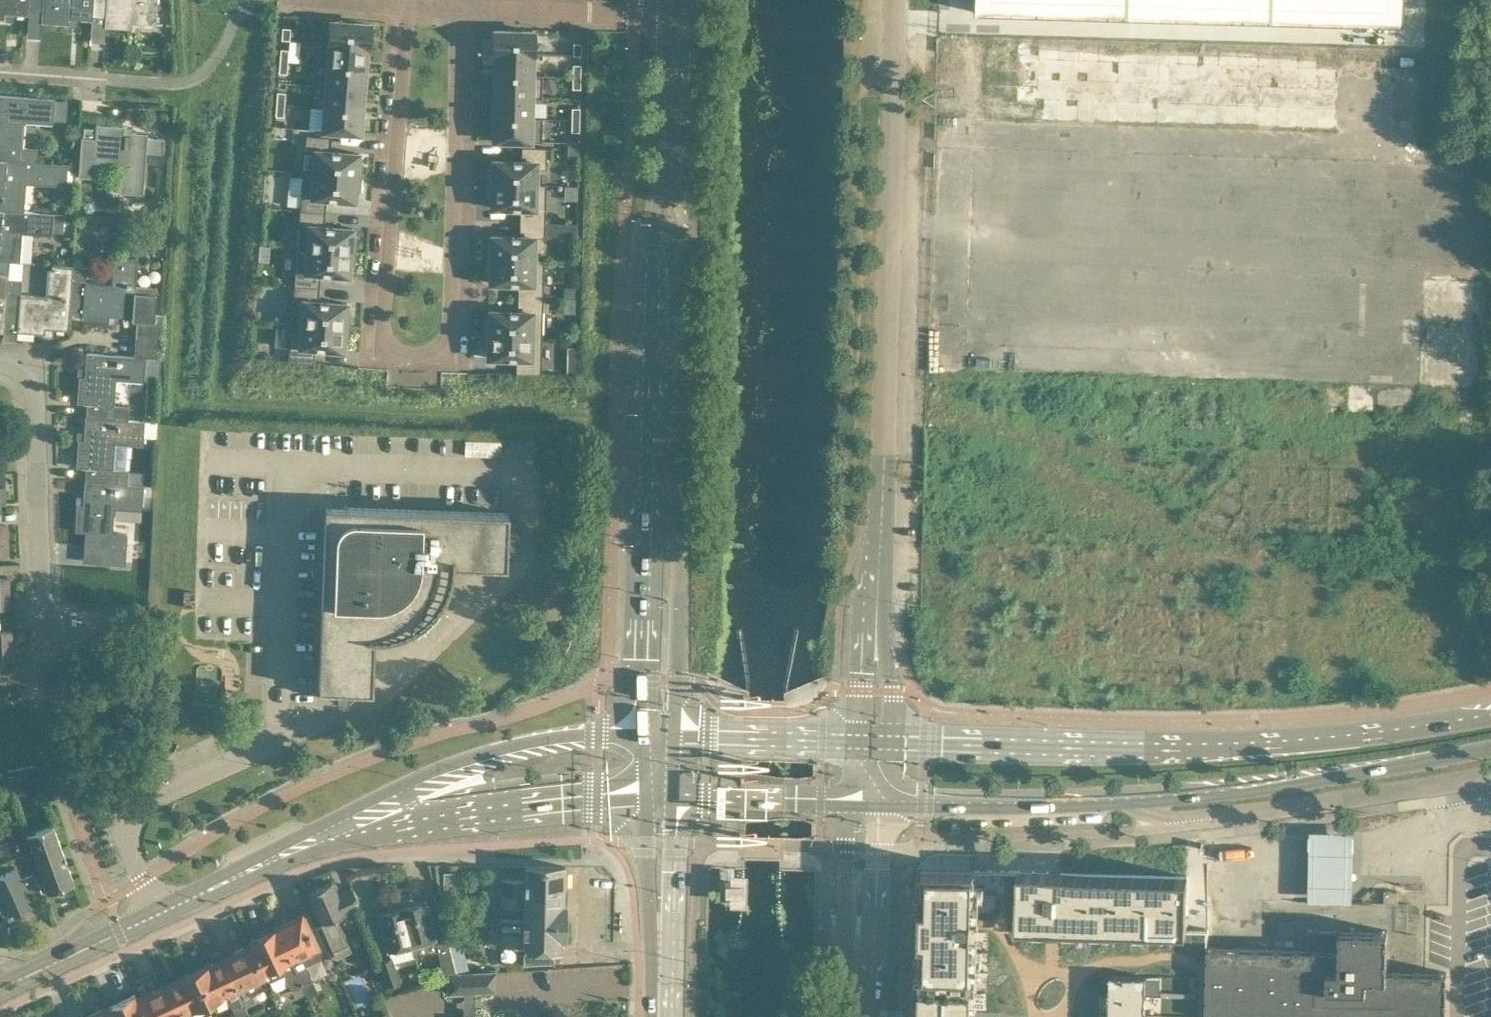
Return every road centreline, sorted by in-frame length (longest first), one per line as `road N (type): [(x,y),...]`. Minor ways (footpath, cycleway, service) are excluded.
road 1 (residential): [(400,7),(370,344),(459,345),(464,7)]
road 2 (secondary): [(671,738),(696,16)]
road 3 (secondary): [(660,15),(641,737)]
road 4 (secondary): [(1490,712),(1253,744),(894,743)]
road 5 (unclassified): [(879,538),(896,0)]
road 6 (secondary): [(641,737),(597,736),(407,783),(251,858),(227,879)]
road 7 (secondary): [(227,879),(511,804),(645,796)]
road 8 (residential): [(0,354),(28,358),(34,380),(43,629),(42,673),(0,676)]
road 9 (unclassified): [(1136,804),(1165,824),(1490,777)]
road 10 (secondary): [(1136,804),(1490,752)]
road 11 (secondary): [(0,988),(227,879)]
road 12 (secondary): [(889,801),(1136,804)]
road 13 (residential): [(660,15),(464,7)]
road 14 (secondary): [(854,740),(671,738)]
road 15 (secondary): [(668,796),(850,800)]
road 16 (unclassified): [(858,949),(876,921),(889,801)]
road 17 (unclassified): [(850,800),(847,913),(858,949)]
road 18 (tertiary): [(658,933),(670,871),(668,796)]
road 19 (tertiary): [(645,796),(658,933)]
road 20 (unclassified): [(894,743),(875,608)]
road 21 (unclassified): [(875,608),(854,740)]

